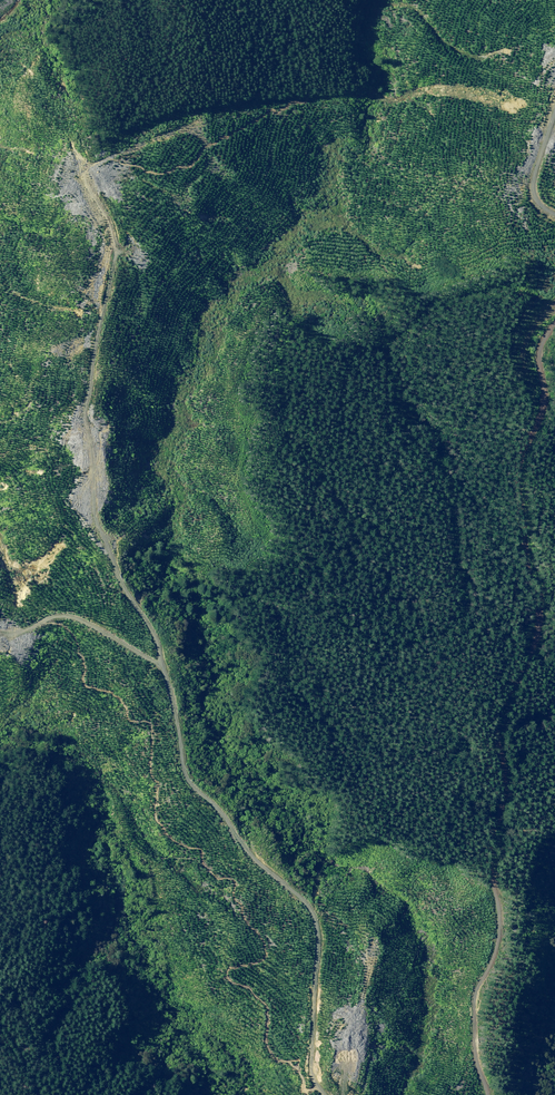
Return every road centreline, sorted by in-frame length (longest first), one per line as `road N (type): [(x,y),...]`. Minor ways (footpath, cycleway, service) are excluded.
road 1 (track): [(554,325),(540,347),(546,402),(525,466),(531,573),(544,620),(503,716),(496,936),(479,1050),(488,1094)]
road 2 (track): [(322,1094),(316,1083),(323,929),(192,780),(160,661),(61,615)]
road 3 (track): [(160,661),(108,561),(94,514),(84,420),(113,238),(84,172)]

